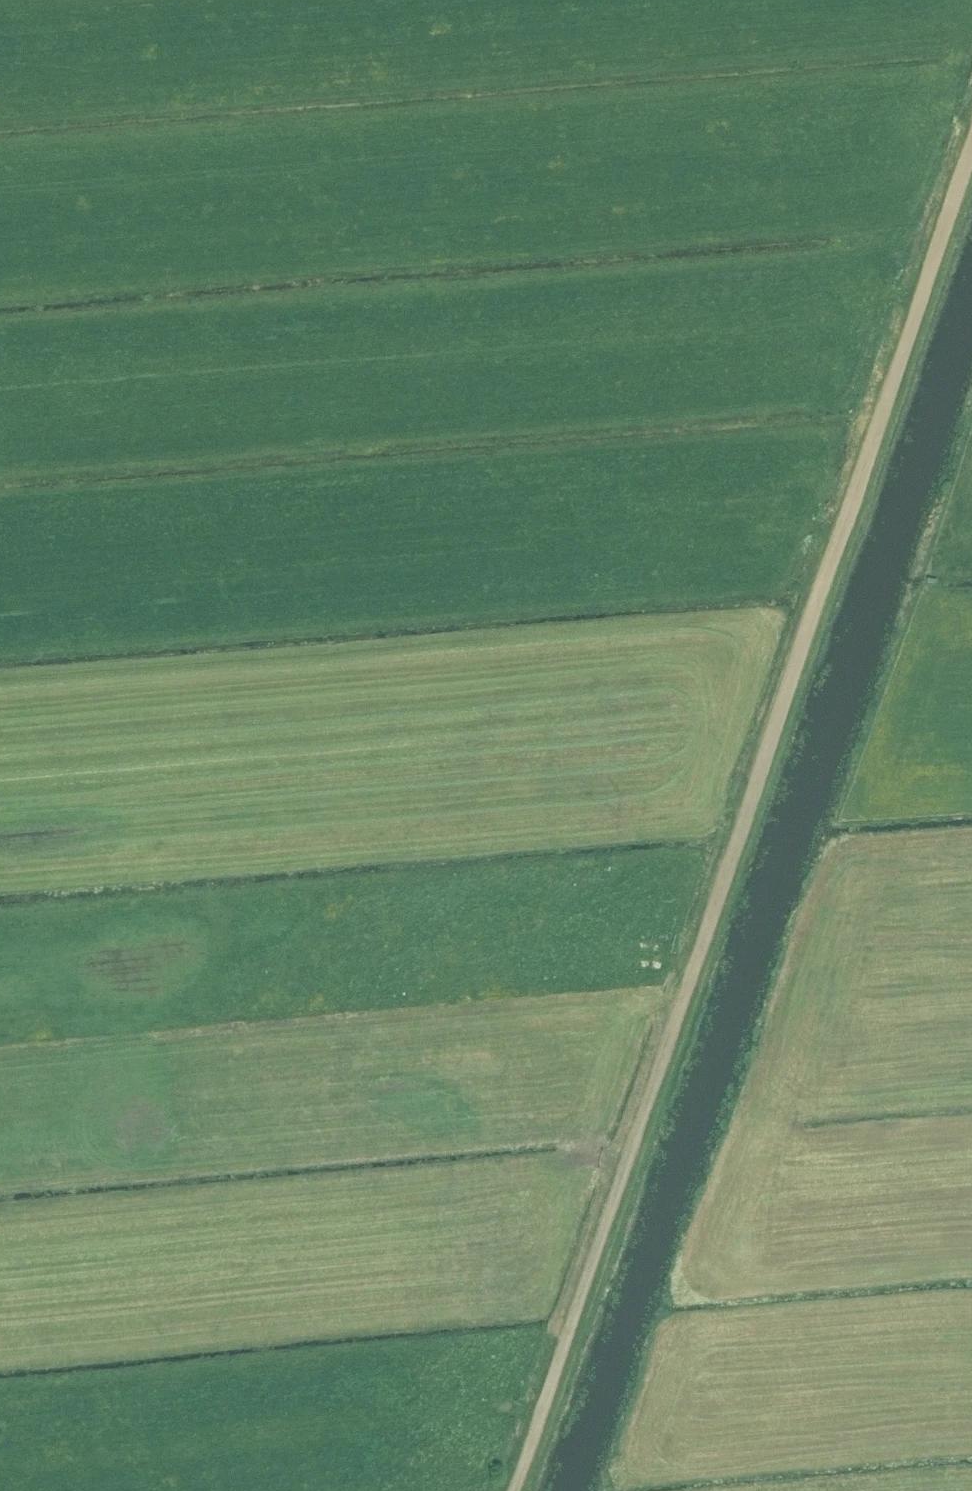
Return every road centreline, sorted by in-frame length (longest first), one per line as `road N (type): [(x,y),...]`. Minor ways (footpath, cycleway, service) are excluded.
road 1 (track): [(512,1490),(971,137)]

